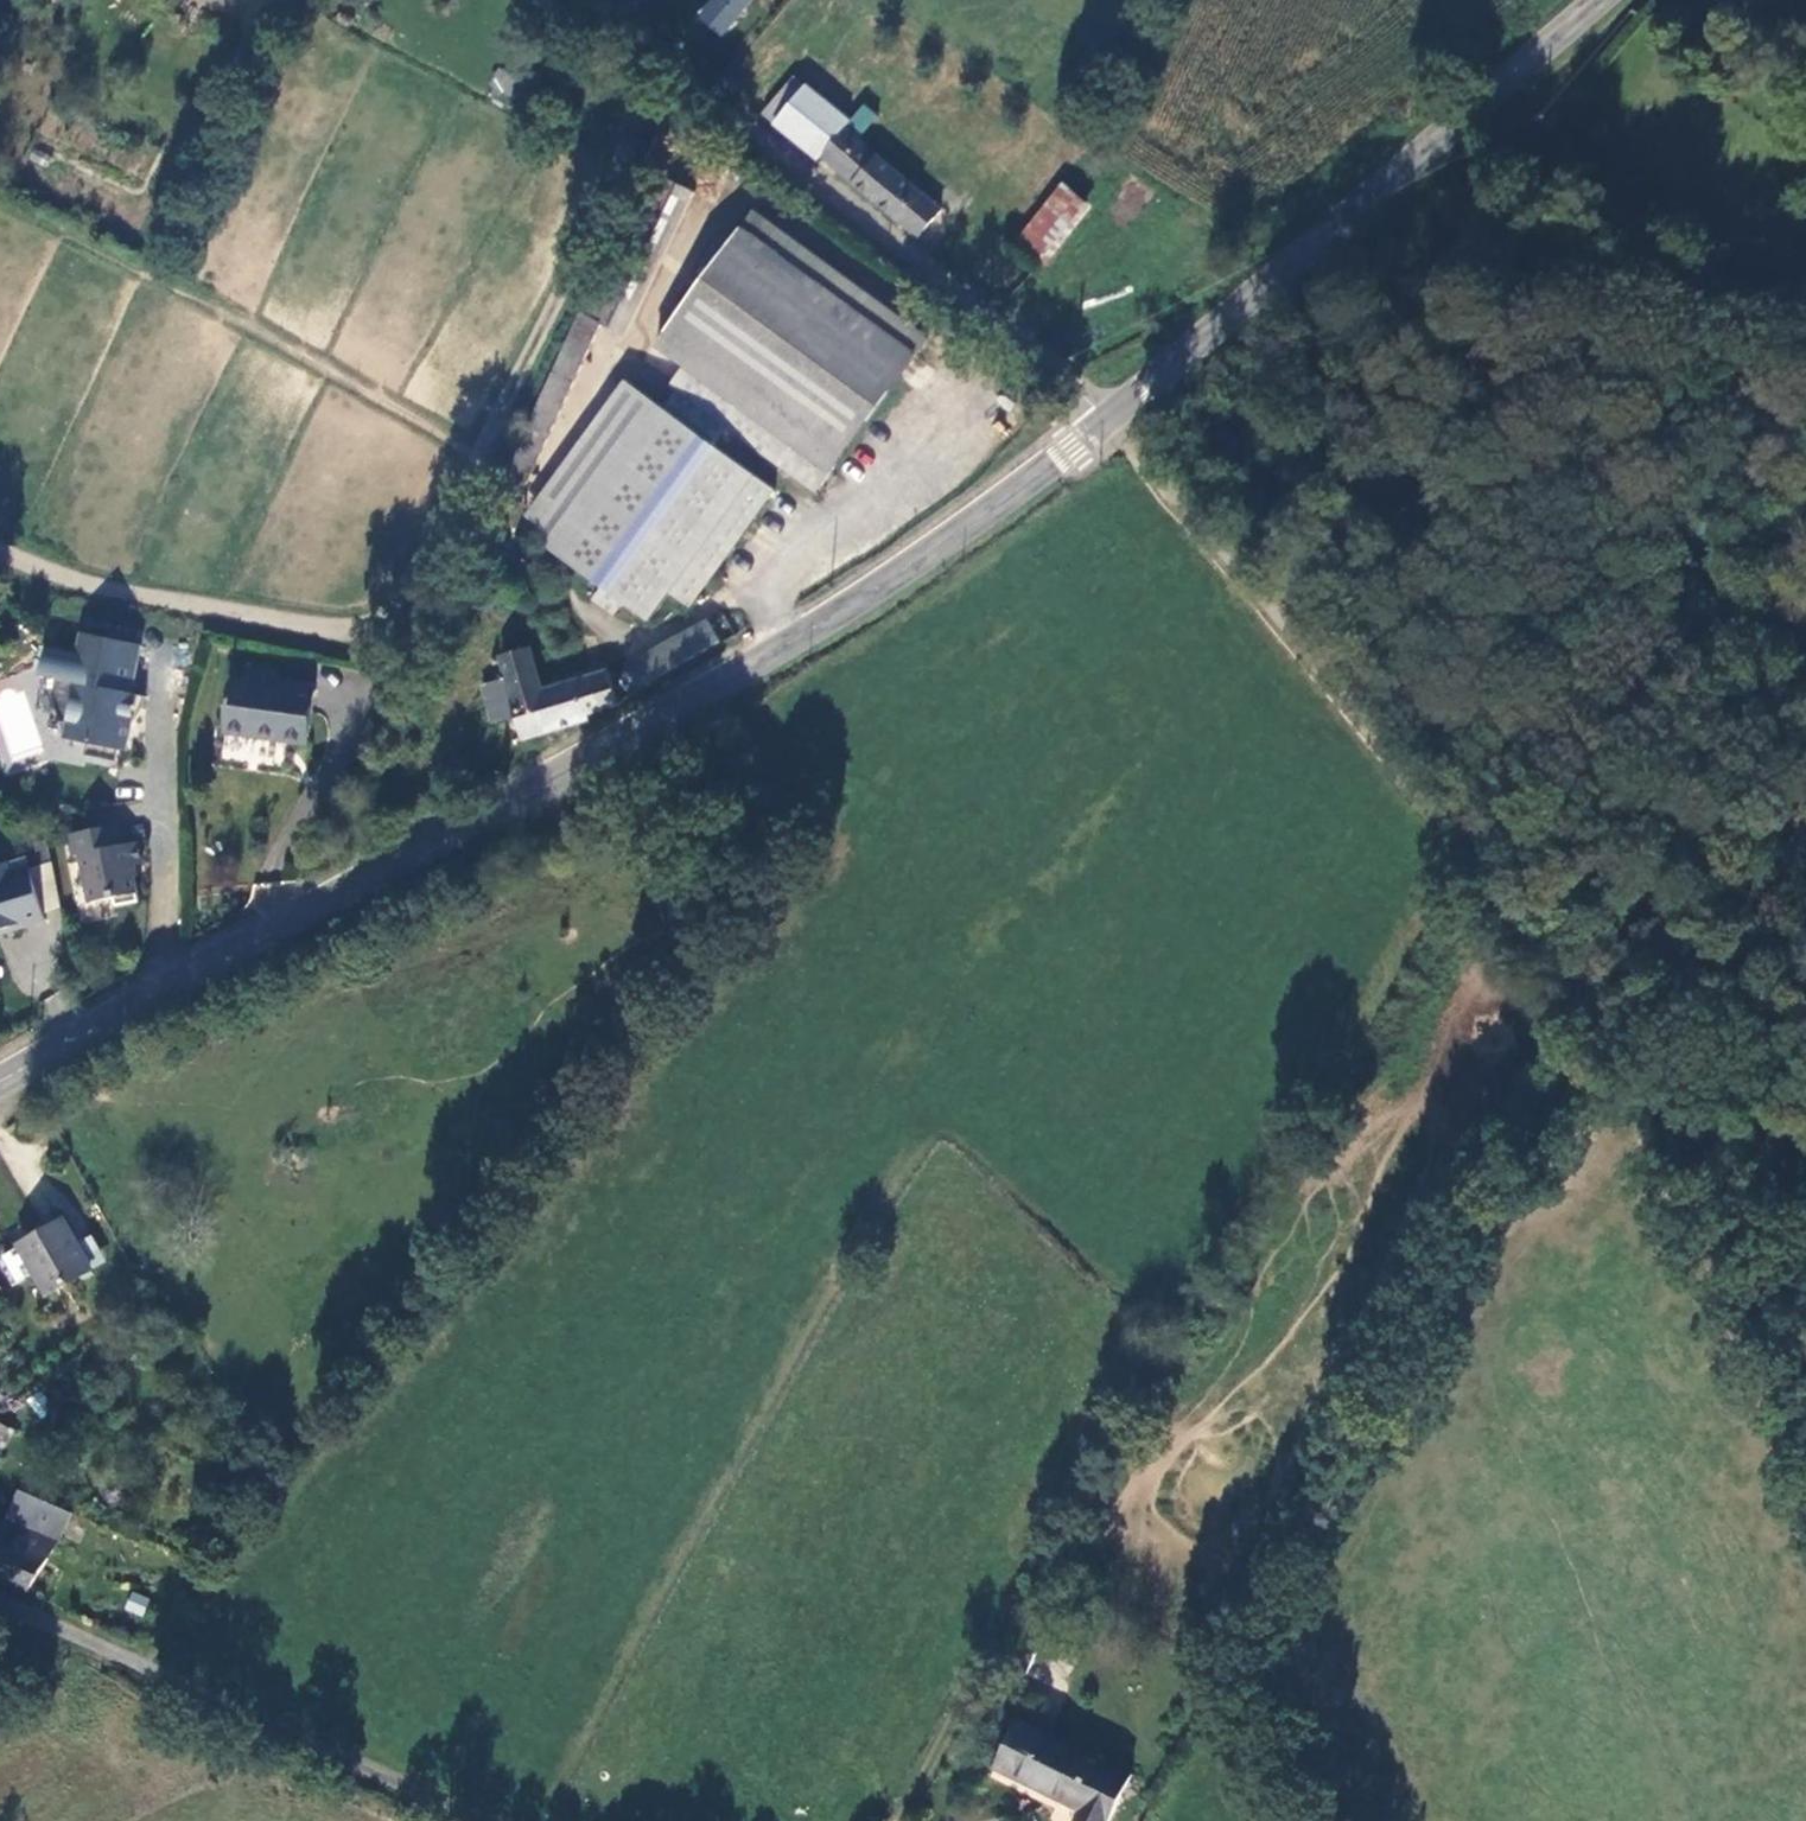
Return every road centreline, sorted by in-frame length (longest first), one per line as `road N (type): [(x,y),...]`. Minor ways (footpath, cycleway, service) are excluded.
road 1 (secondary): [(0,1075),(782,647),(1106,423)]
road 2 (unclassified): [(607,0),(719,108),(1106,423)]
road 3 (secondary): [(1106,423),(1596,0)]
road 4 (track): [(1106,423),(1226,544)]

